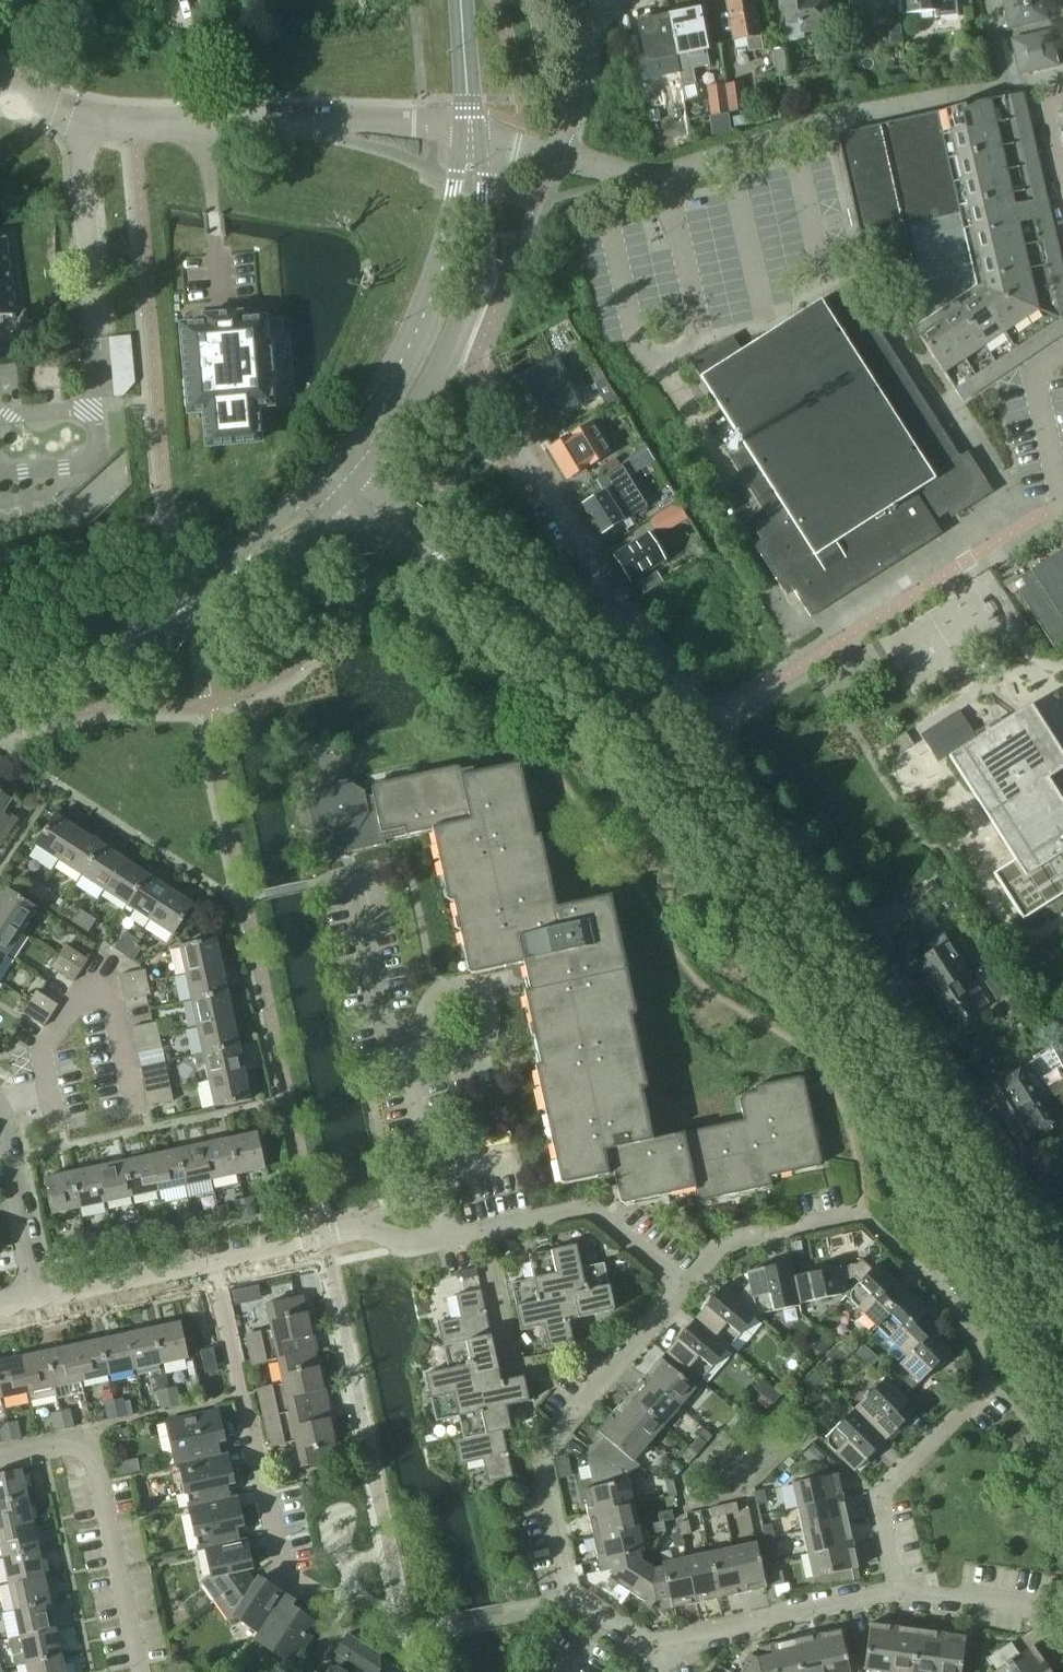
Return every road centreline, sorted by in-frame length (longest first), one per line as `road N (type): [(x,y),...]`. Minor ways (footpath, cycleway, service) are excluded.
road 1 (tertiary): [(1037,1322),(972,1212),(661,752),(570,659),(348,488)]
road 2 (residential): [(1062,1245),(703,726),(513,432)]
road 3 (residential): [(0,80),(80,116),(133,124),(425,127),(472,139)]
road 4 (residential): [(663,1643),(652,1644),(572,1598),(540,1456),(682,1288)]
road 5 (residential): [(912,1267),(954,1304),(988,1386),(877,1494),(897,1587)]
road 6 (tertiary): [(348,488),(419,397),(443,350),(478,235),(483,179),(472,139)]
road 7 (tertiary): [(472,139),(409,345),(324,467)]
road 8 (residential): [(208,1260),(280,1573),(312,1594)]
road 9 (residential): [(142,1671),(89,1440),(0,1454)]
road 10 (residential): [(682,1288),(588,1209),(446,1238)]
road 11 (residential): [(472,139),(554,155),(592,8),(606,0)]
road 12 (residential): [(897,1587),(663,1643)]
road 13 (tertiary): [(0,683),(124,648),(215,590)]
road 14 (residential): [(372,1457),(324,1233)]
road 15 (residential): [(682,1288),(720,1244),(858,1217)]
road 16 (residential): [(446,1238),(408,1052)]
road 17 (residential): [(38,1297),(0,1115)]
road 18 (residential): [(38,1297),(208,1260)]
road 19 (tertiary): [(215,590),(267,565),(348,488)]
road 20 (tertiary): [(324,467),(215,590)]
road 21 (residential): [(1042,1606),(897,1587)]
road 22 (tertiary): [(472,139),(461,0)]

